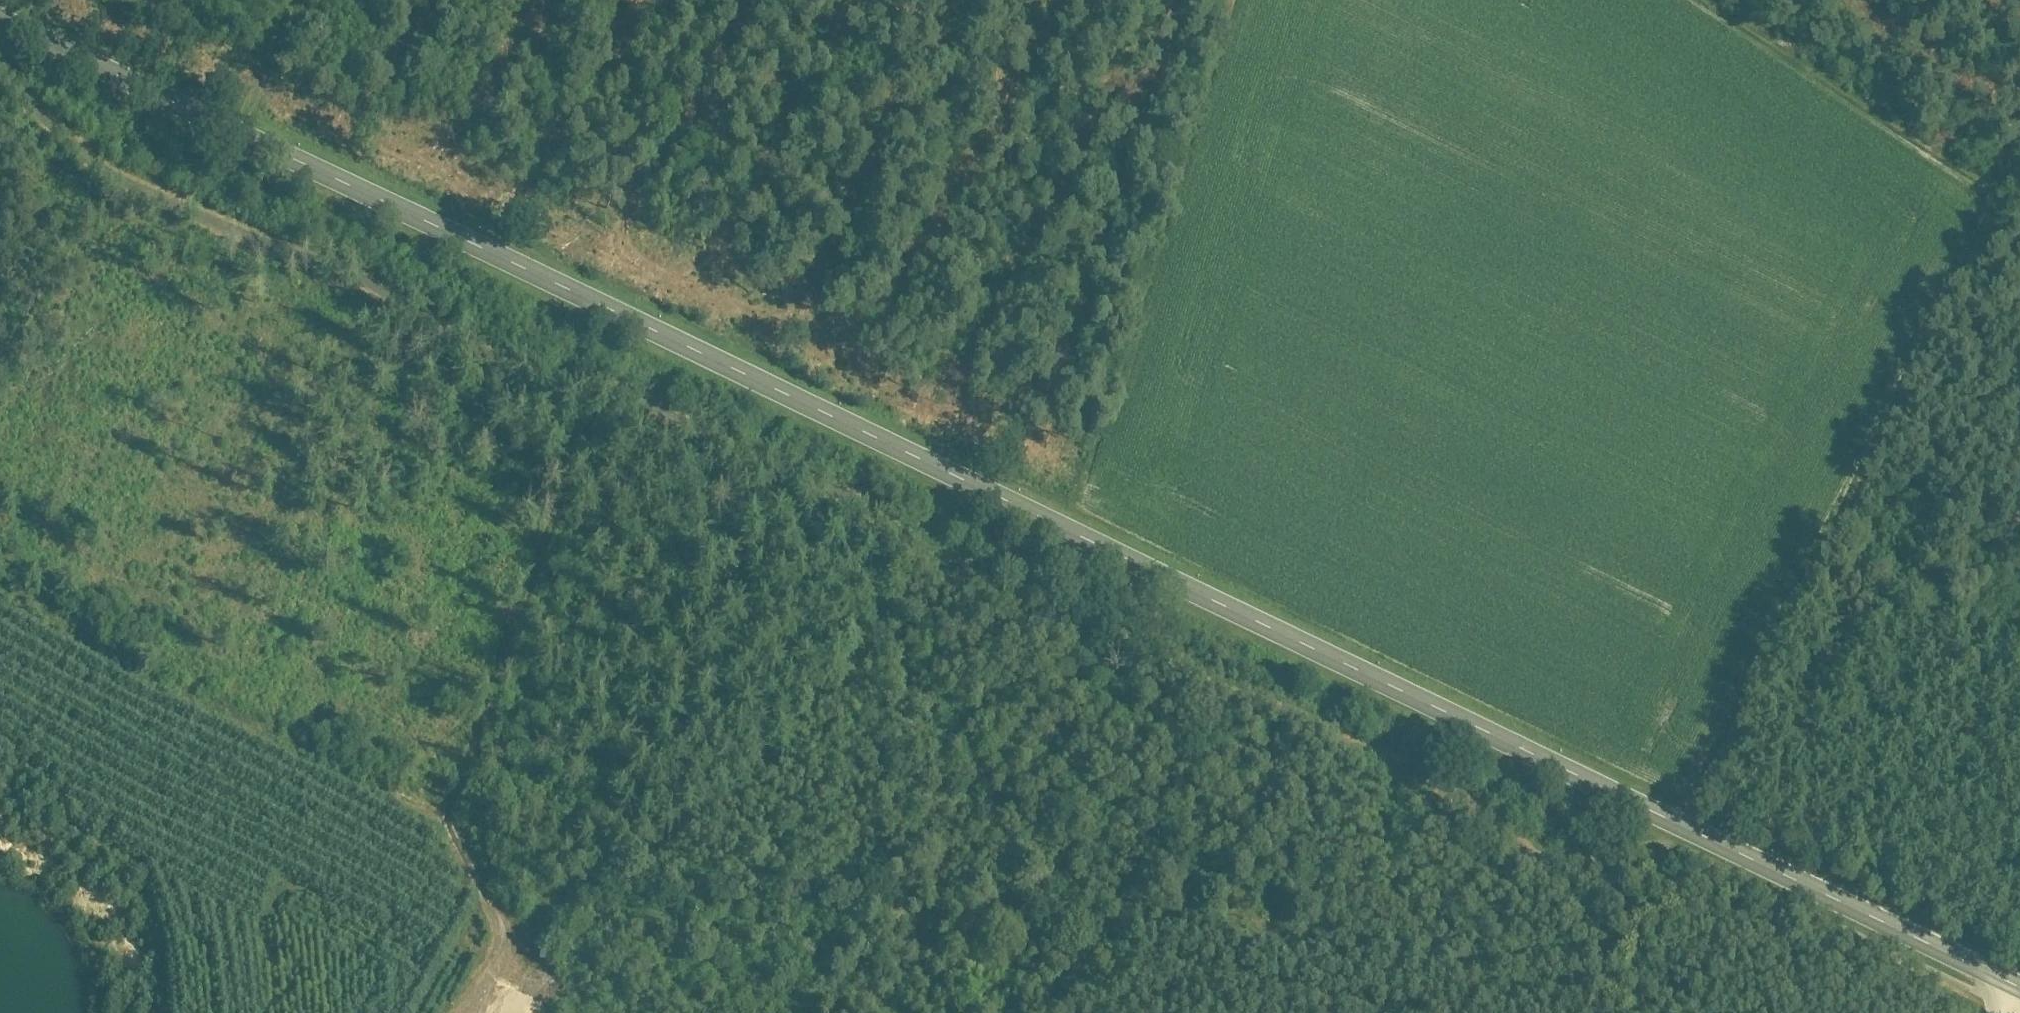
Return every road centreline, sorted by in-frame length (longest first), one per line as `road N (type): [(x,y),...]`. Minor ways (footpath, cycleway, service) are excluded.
road 1 (secondary): [(2019,992),(0,14)]
road 2 (track): [(2019,127),(1676,826)]
road 3 (track): [(1706,0),(1987,190)]
road 4 (track): [(217,119),(293,0)]

